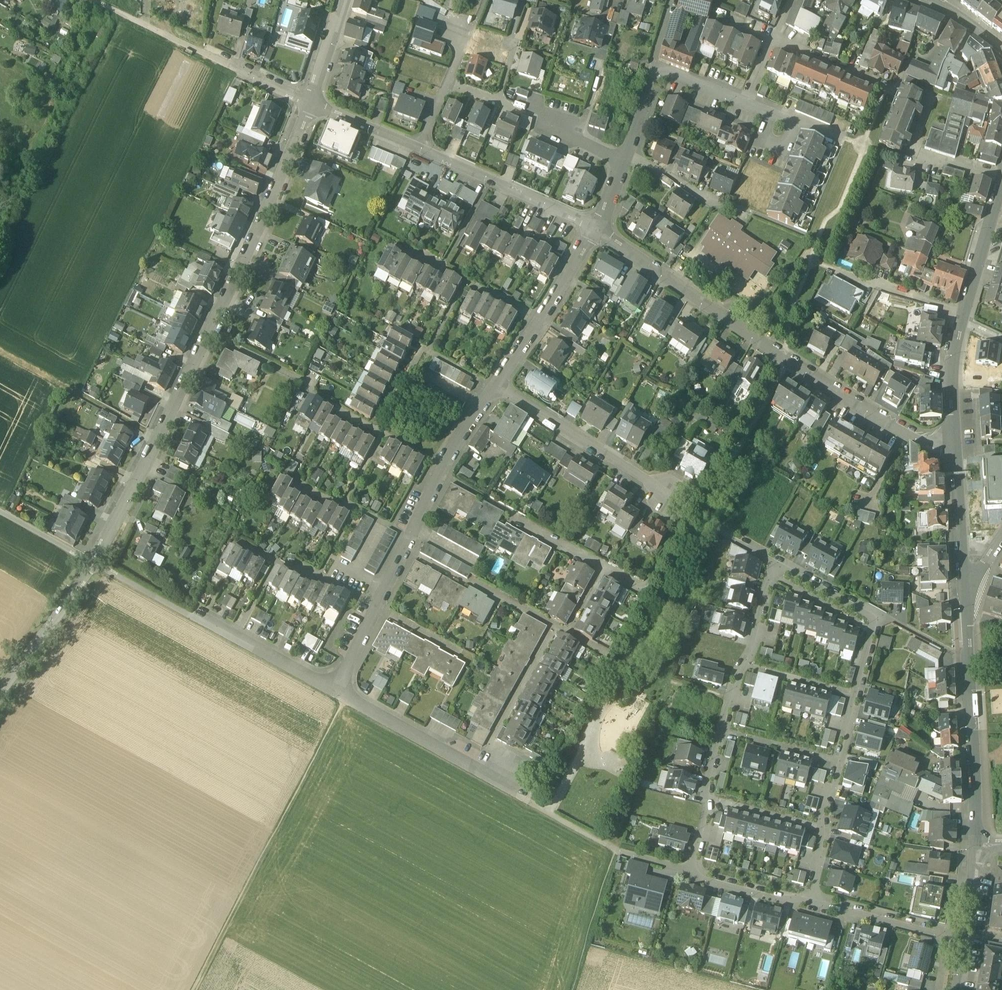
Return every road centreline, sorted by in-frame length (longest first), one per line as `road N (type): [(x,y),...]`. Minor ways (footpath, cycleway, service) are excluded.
road 1 (residential): [(97,564),(262,232),(309,104)]
road 2 (residential): [(597,234),(786,363),(955,461)]
road 3 (residential): [(775,558),(880,618),(838,761),(810,906)]
road 4 (residential): [(492,389),(441,473),(332,693)]
road 5 (residential): [(689,875),(722,730),(775,558)]
road 6 (track): [(202,989),(352,703)]
road 7 (residential): [(97,564),(332,693)]
road 8 (residential): [(964,611),(975,843)]
road 9 (residential): [(492,389),(686,505)]
road 10 (residential): [(332,693),(529,802)]
road 11 (residential): [(747,104),(774,42),(886,89),(900,86)]
road 12 (residential): [(418,150),(597,234)]
road 13 (residential): [(597,234),(492,389)]
road 14 (track): [(0,354),(160,441)]
road 15 (residential): [(0,695),(97,564)]
road 16 (residential): [(810,906),(967,943)]
road 17 (residential): [(955,461),(964,611)]
road 18 (track): [(574,989),(616,852)]
road 19 (residential): [(961,319),(952,367),(955,461)]
road 20 (residential): [(1001,188),(961,319)]
road 21 (residential): [(418,150),(460,30)]
road 22 (residential): [(689,875),(810,906)]

